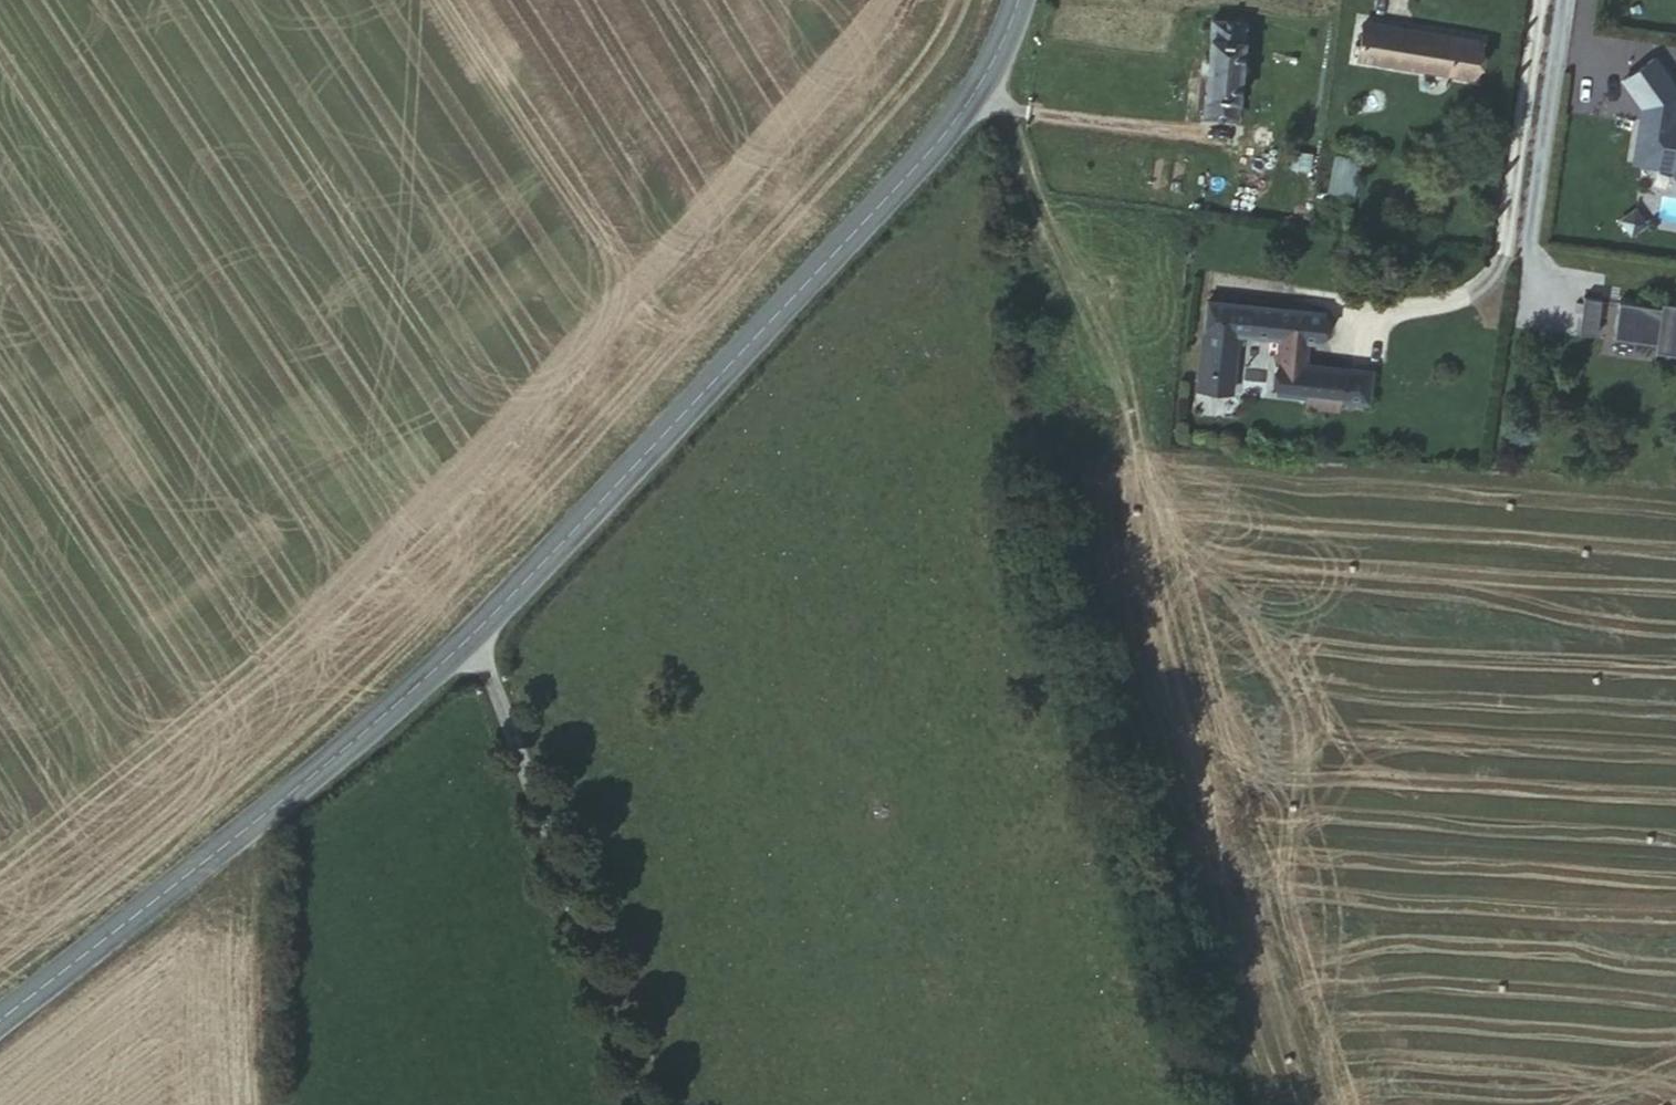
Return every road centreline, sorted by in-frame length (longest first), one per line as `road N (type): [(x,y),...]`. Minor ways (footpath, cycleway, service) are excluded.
road 1 (tertiary): [(1010,0),(960,114),(459,653),(0,1012)]

